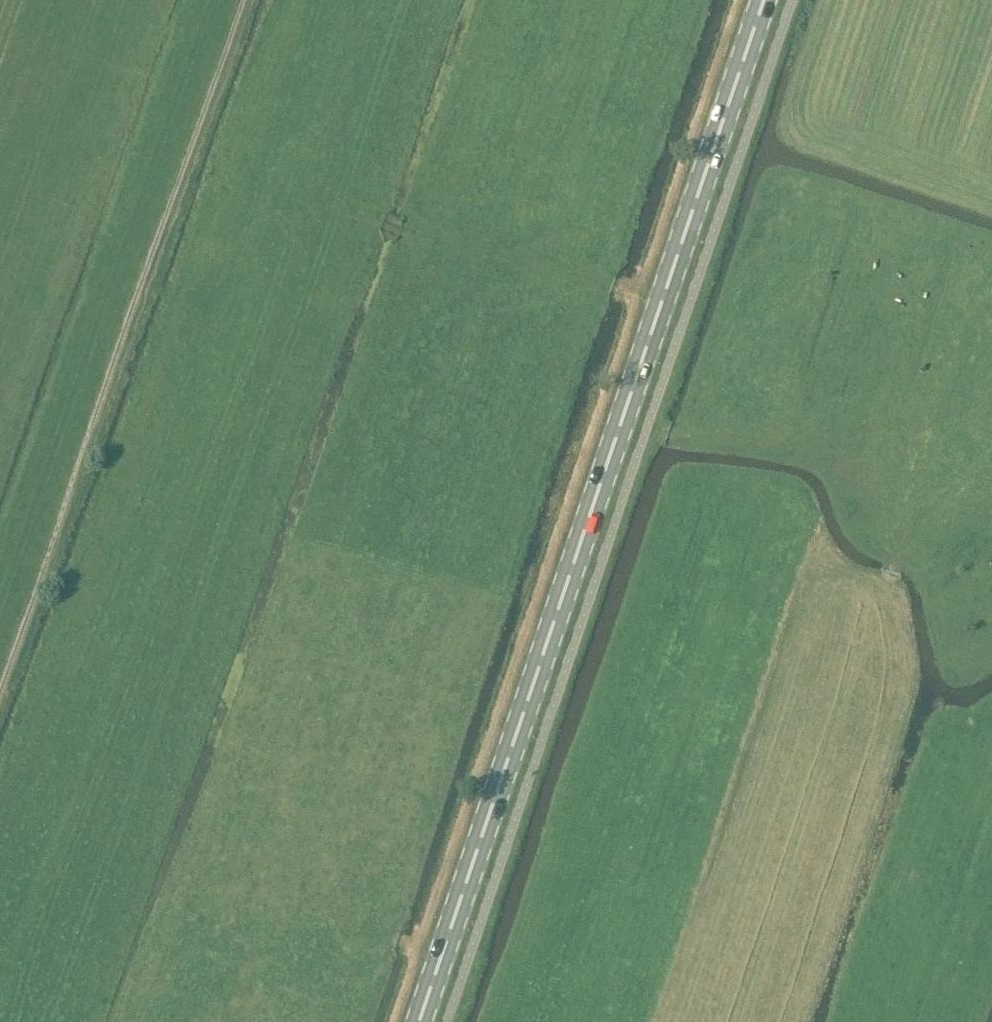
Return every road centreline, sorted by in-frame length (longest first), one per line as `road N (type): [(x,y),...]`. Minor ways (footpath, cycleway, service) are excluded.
road 1 (secondary): [(419,1021),(764,0)]
road 2 (track): [(241,0),(0,686)]

